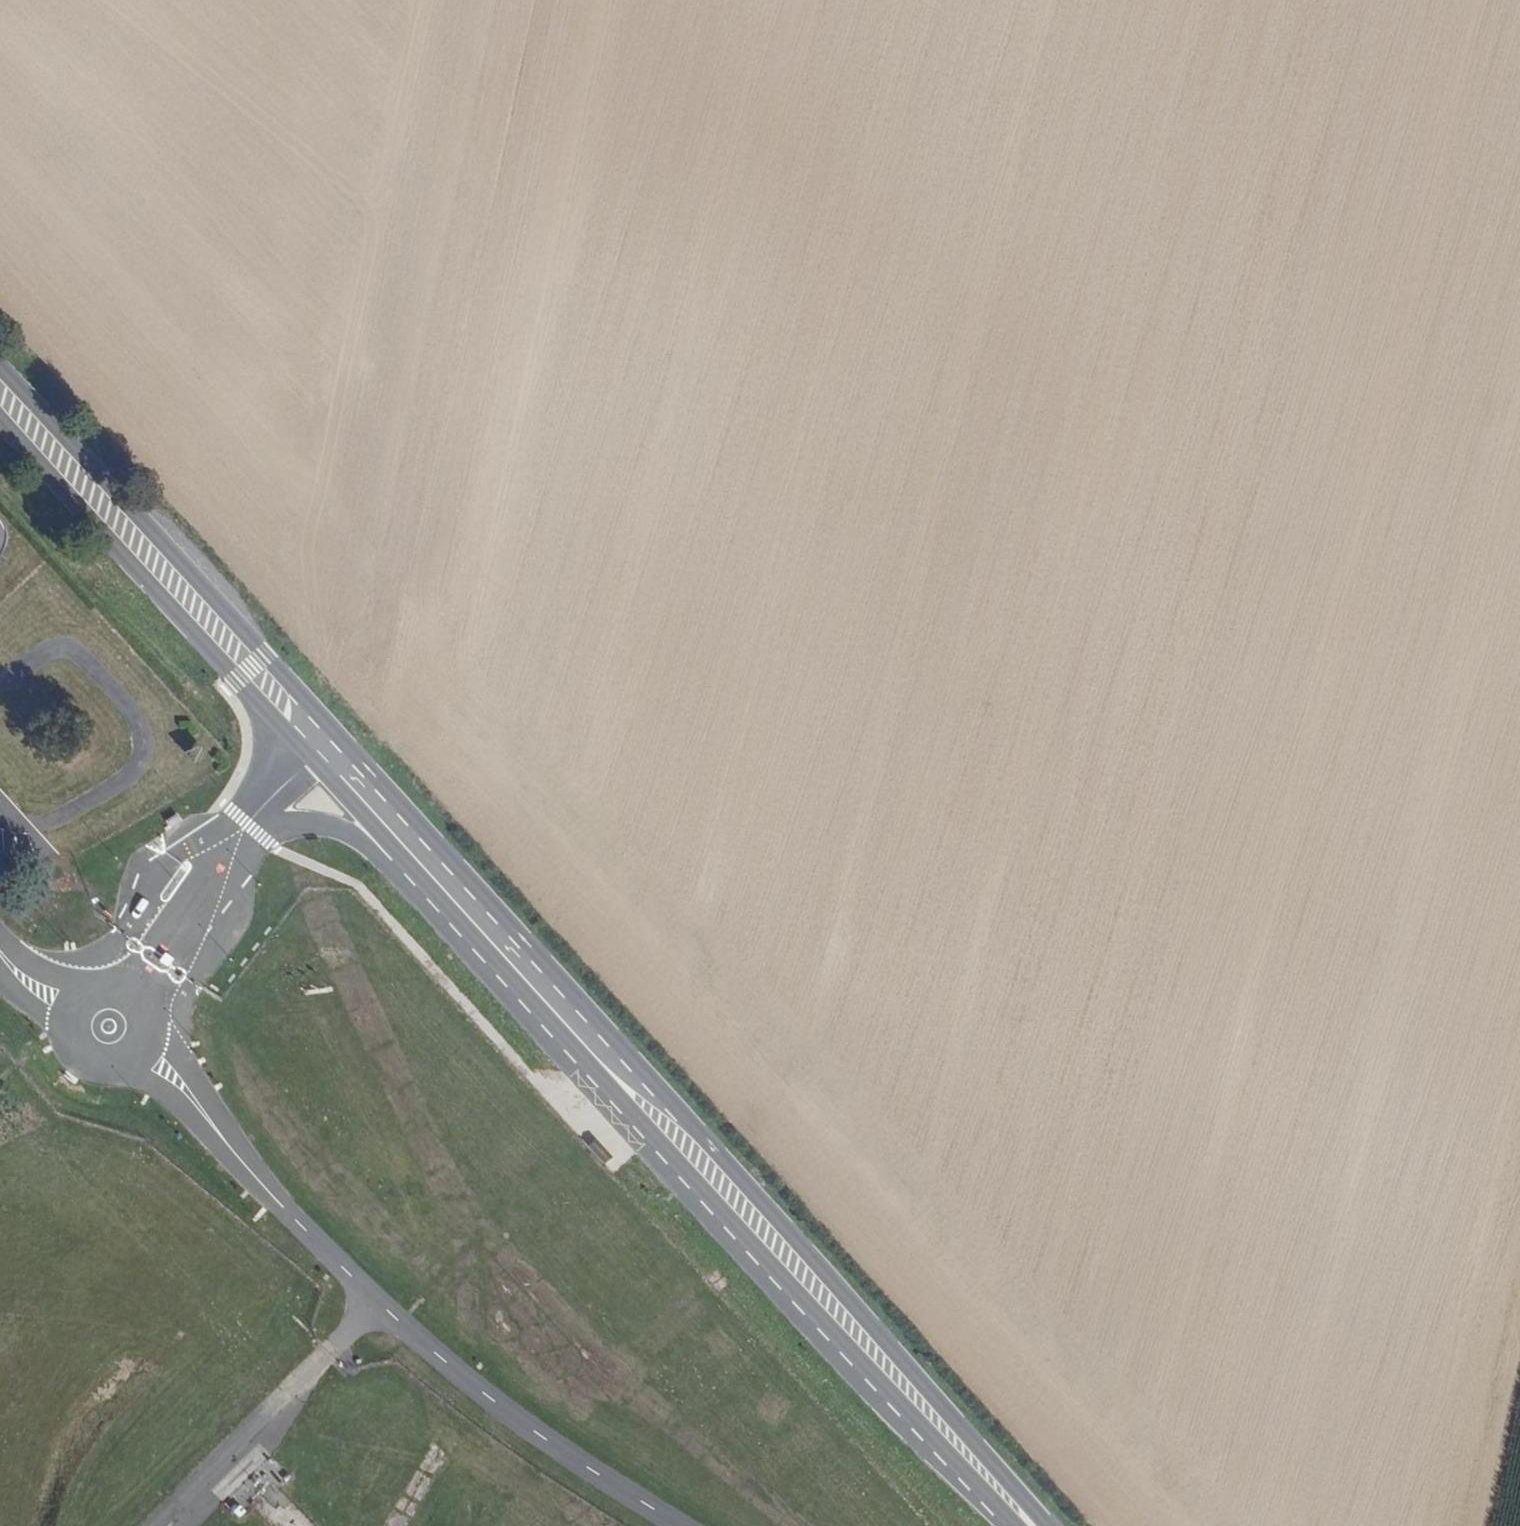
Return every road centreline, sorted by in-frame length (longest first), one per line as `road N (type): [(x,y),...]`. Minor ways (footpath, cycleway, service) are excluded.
road 1 (primary): [(1049,1525),(0,365)]
road 2 (primary): [(0,414),(435,893),(607,1097),(1015,1525)]

